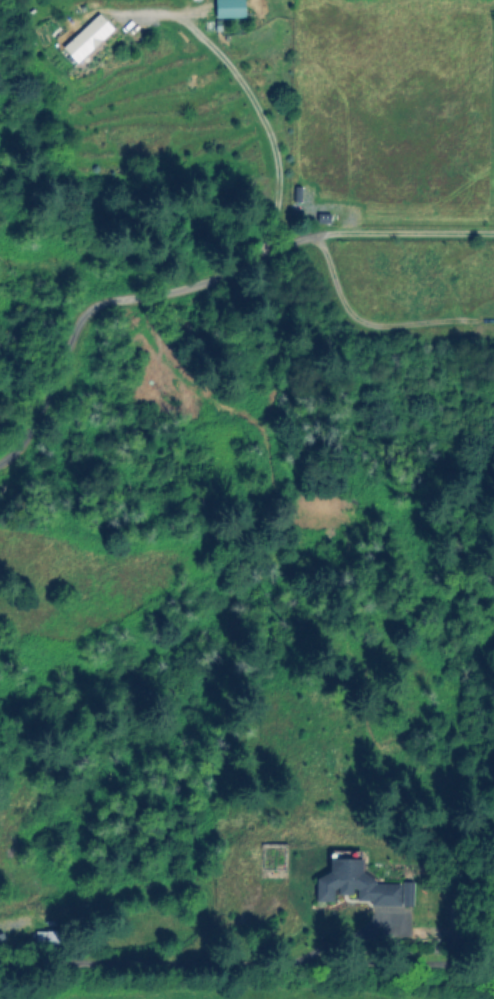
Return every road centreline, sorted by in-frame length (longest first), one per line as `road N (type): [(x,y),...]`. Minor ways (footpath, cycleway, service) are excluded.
road 1 (residential): [(0,468),(26,439),(89,311),(175,291),(323,236)]
road 2 (residential): [(0,964),(156,964),(190,952),(243,914)]

